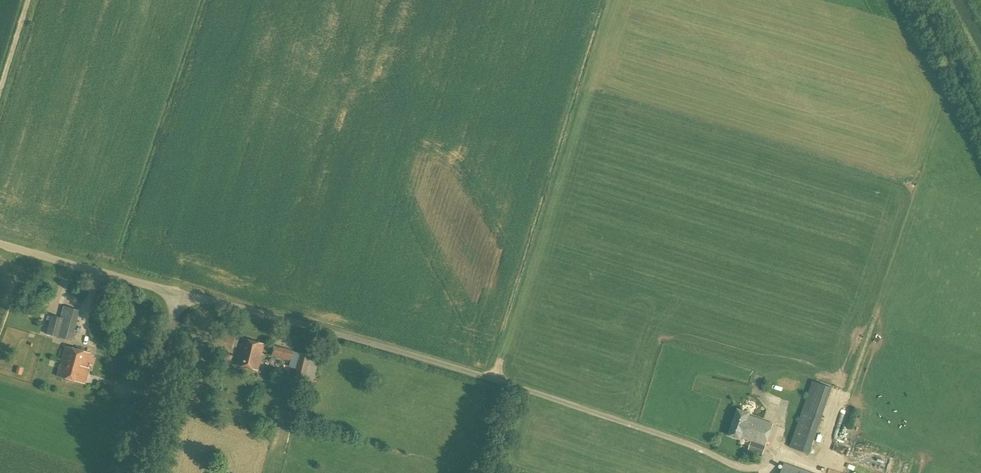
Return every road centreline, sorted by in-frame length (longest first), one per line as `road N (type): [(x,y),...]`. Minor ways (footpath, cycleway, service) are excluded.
road 1 (unclassified): [(693,445),(353,340),(182,298)]
road 2 (unclassified): [(182,298),(0,246)]
road 3 (unclassified): [(132,472),(182,298)]

